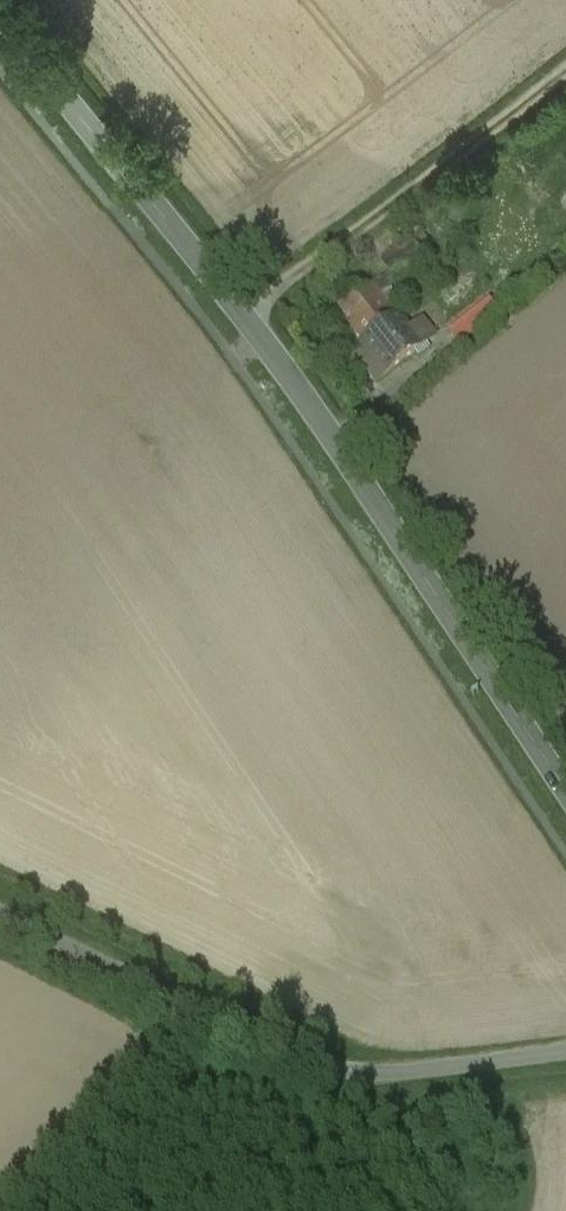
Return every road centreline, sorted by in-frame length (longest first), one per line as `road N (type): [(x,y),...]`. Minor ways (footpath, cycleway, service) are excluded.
road 1 (tertiary): [(565,792),(247,317),(0,18)]
road 2 (unclassified): [(565,1046),(312,1071),(0,915)]
road 3 (track): [(565,74),(247,317)]

